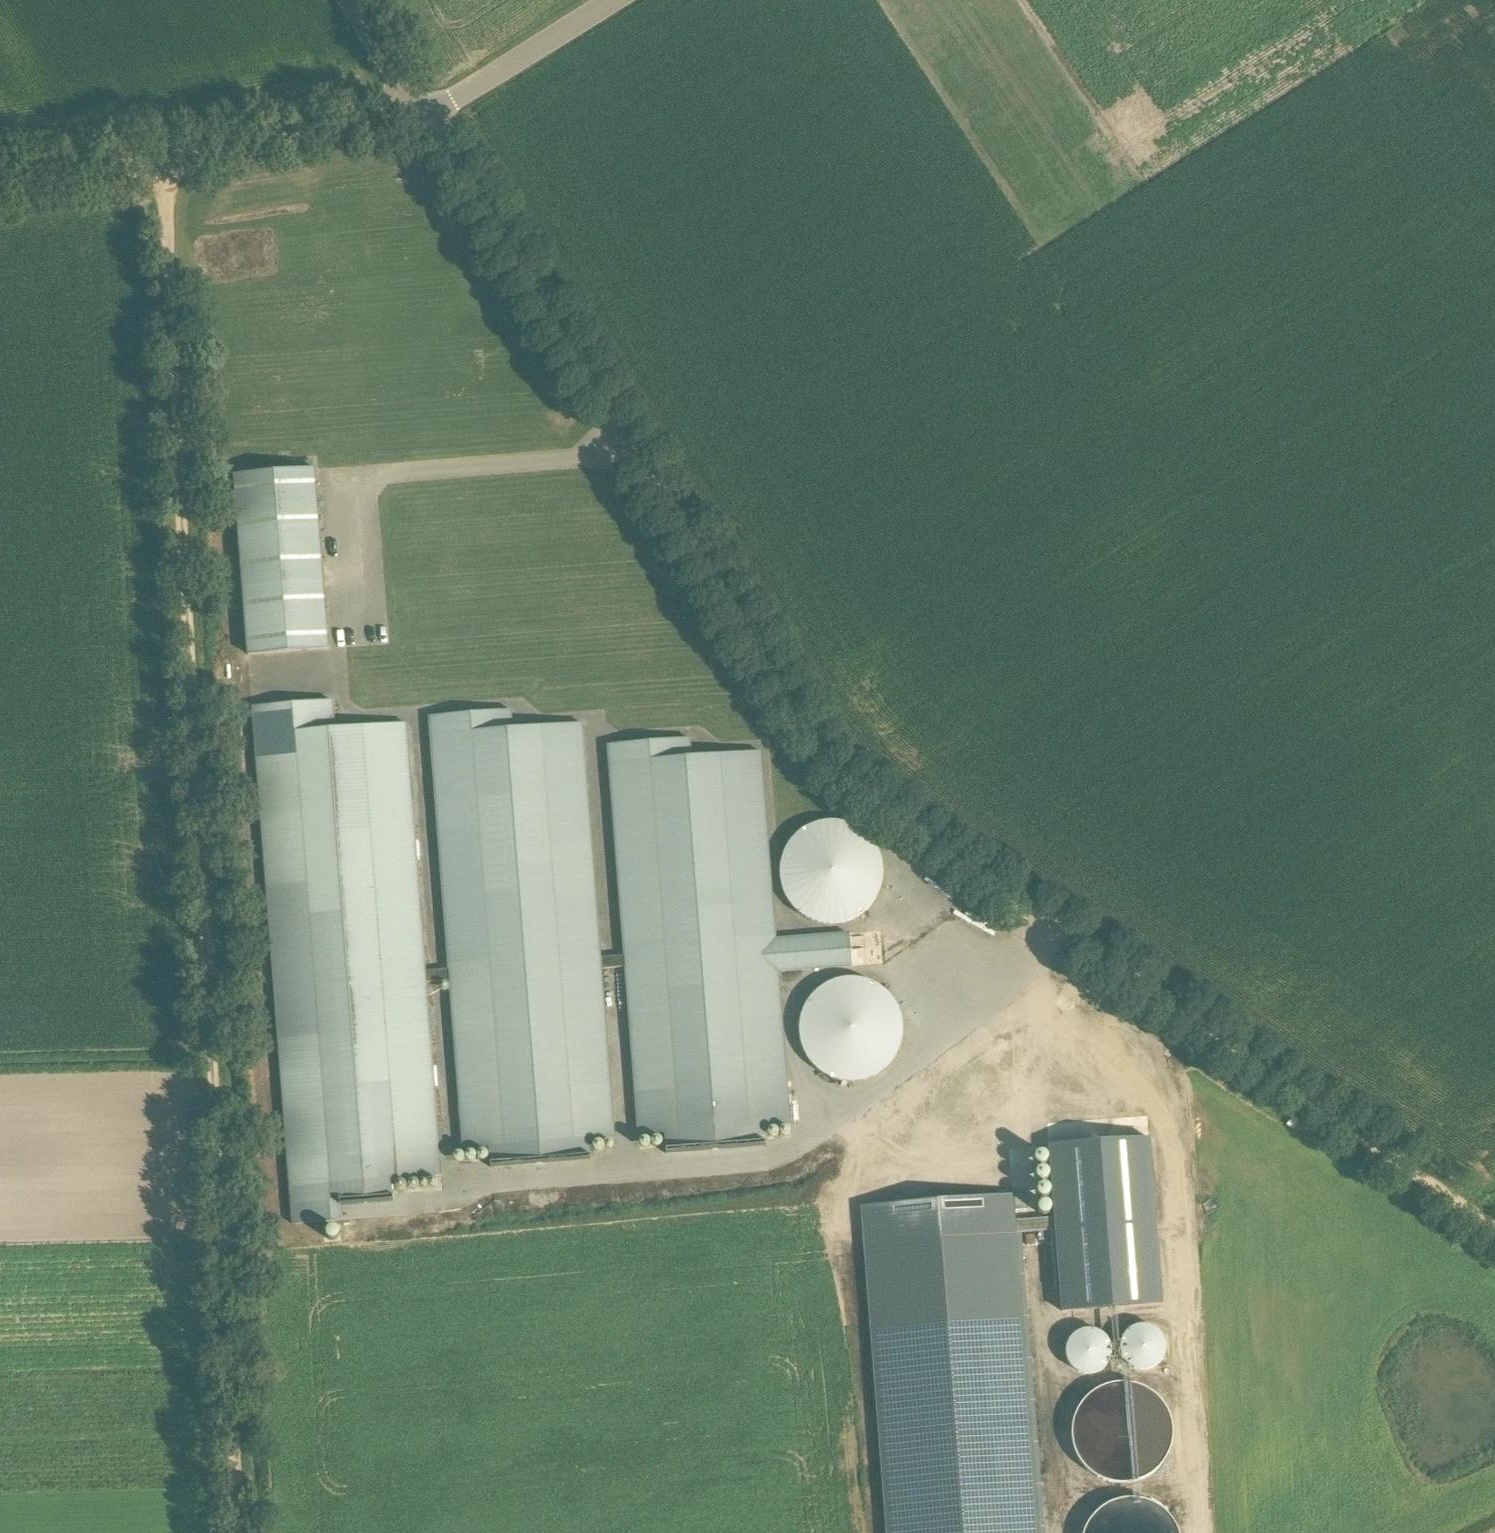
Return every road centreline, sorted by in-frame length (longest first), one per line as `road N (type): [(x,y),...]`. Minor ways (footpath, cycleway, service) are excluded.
road 1 (track): [(236,1532),(163,161)]
road 2 (unclassified): [(421,115),(825,754),(880,806),(1107,961)]
road 3 (track): [(1107,961),(1494,1227)]
road 4 (unclassified): [(0,188),(421,115)]
road 5 (unclassified): [(614,0),(421,115)]
road 6 (unclassified): [(421,115),(344,0)]

